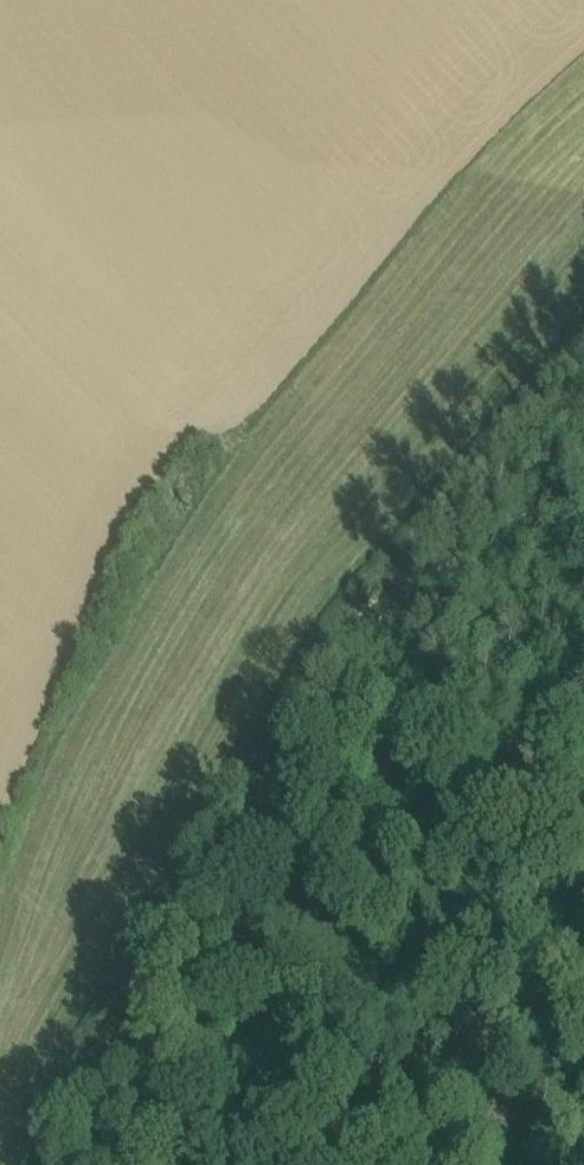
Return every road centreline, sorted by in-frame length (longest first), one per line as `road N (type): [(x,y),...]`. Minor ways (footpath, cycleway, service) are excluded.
road 1 (track): [(583,36),(517,89),(281,356),(76,566),(41,663)]

